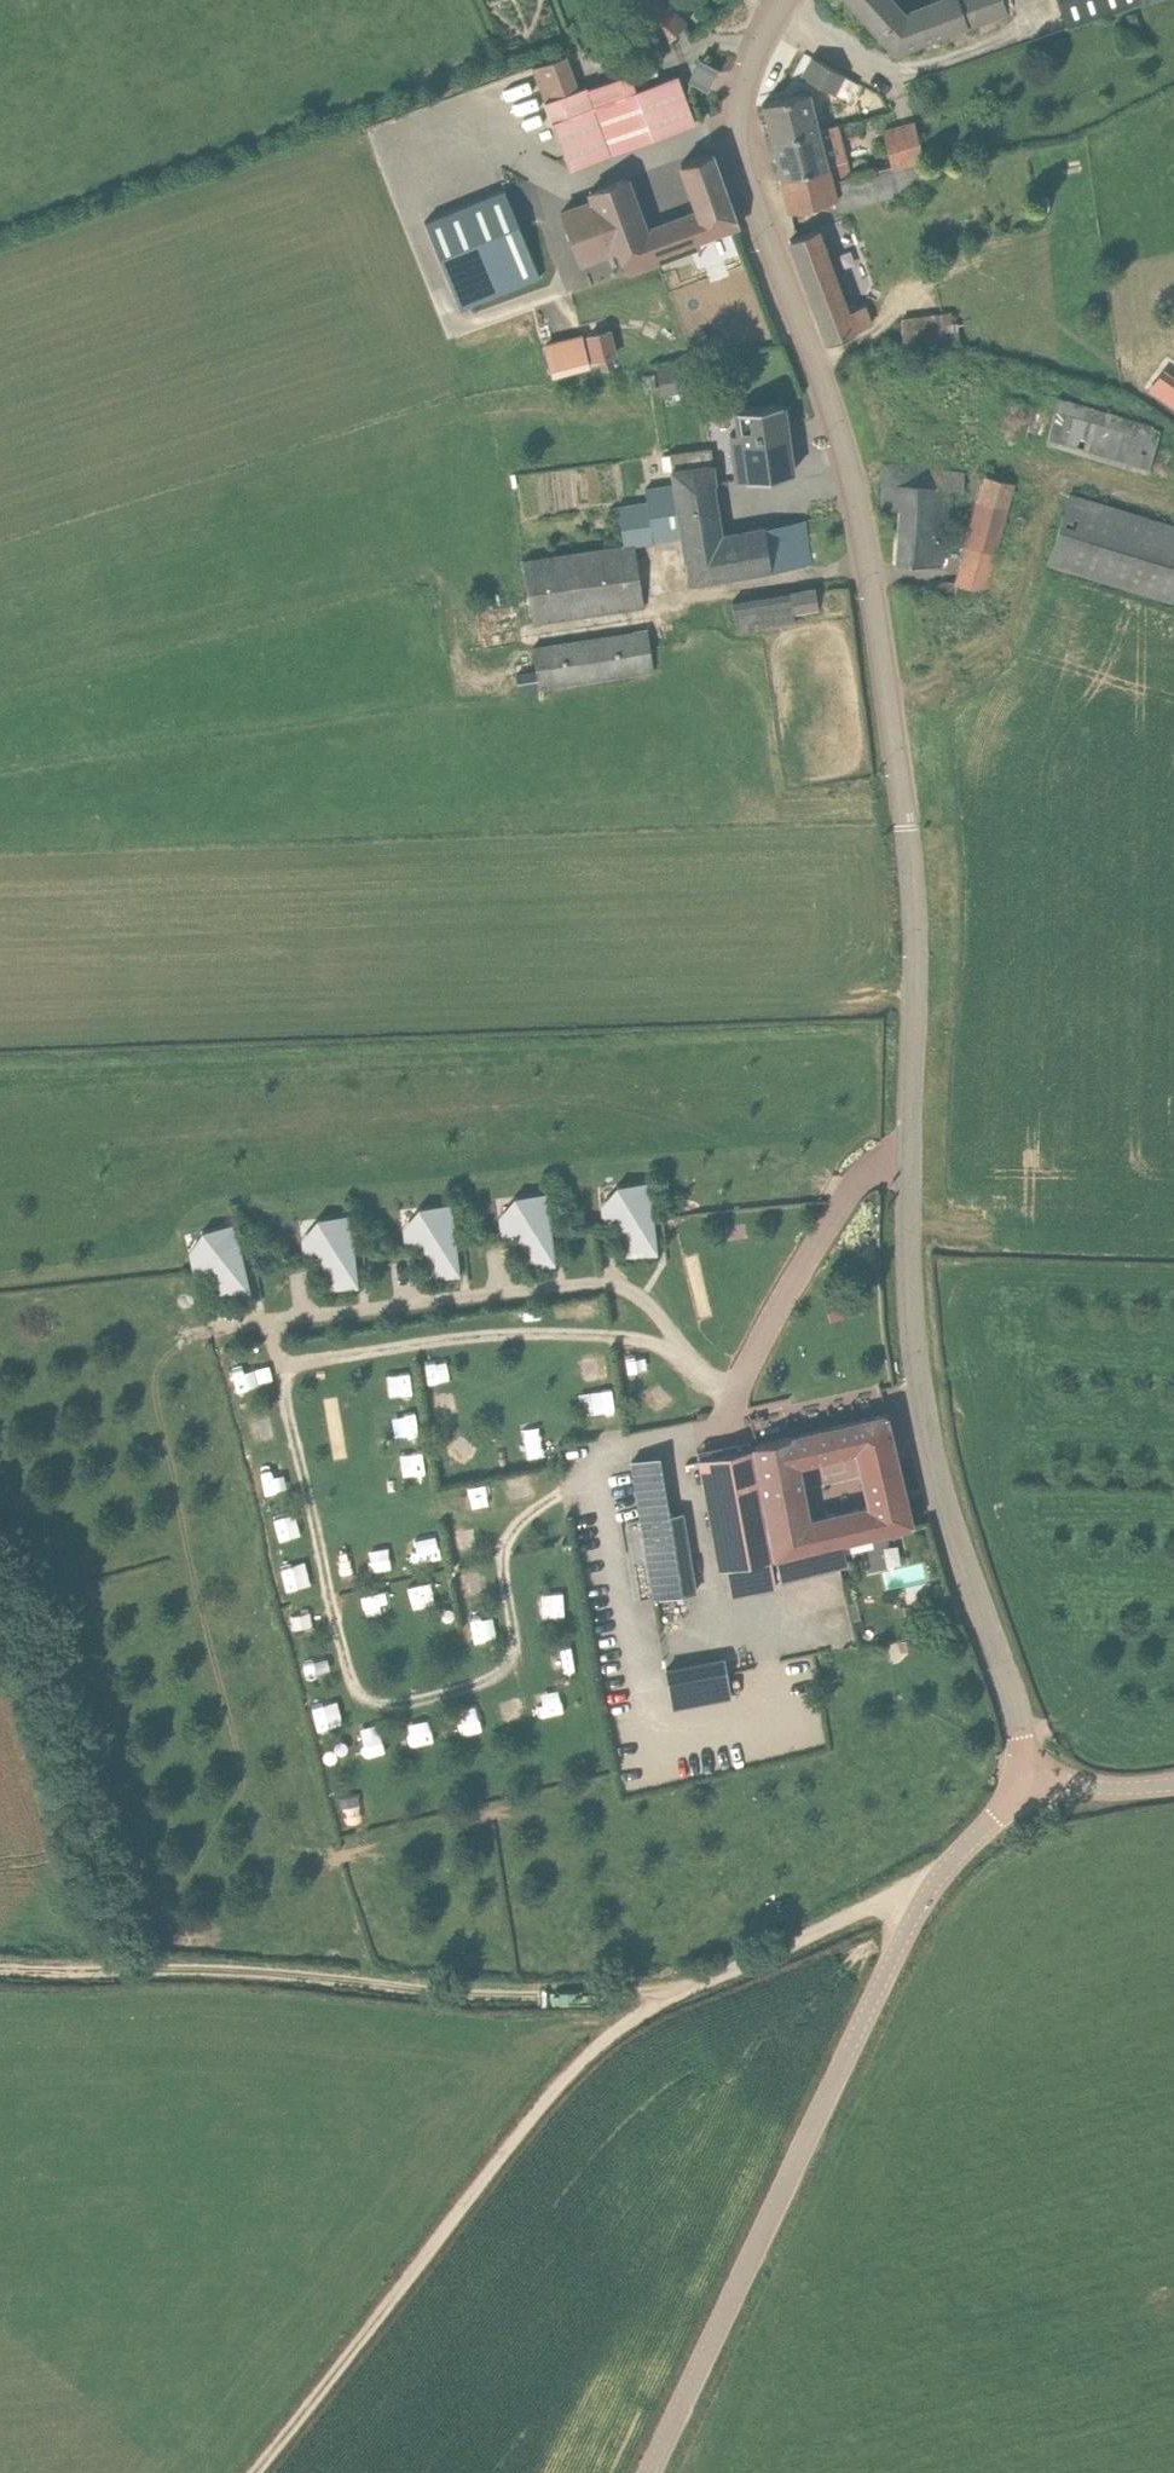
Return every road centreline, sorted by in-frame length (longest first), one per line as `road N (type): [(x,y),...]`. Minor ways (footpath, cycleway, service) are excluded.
road 1 (tertiary): [(1033,1785),(942,1486),(911,1327),(914,927),(873,584),(846,460),(735,132),(744,77),(784,0)]
road 2 (tertiary): [(649,2472),(916,1909),(953,1859),(1033,1785)]
road 3 (track): [(691,1987),(632,2015),(555,2090),(257,2472)]
road 4 (track): [(691,1987),(542,1998),(145,1972)]
road 5 (track): [(691,1987),(926,1892)]
road 6 (track): [(145,1972),(0,1972)]
road 7 (tertiary): [(1033,1785),(1173,1785)]

